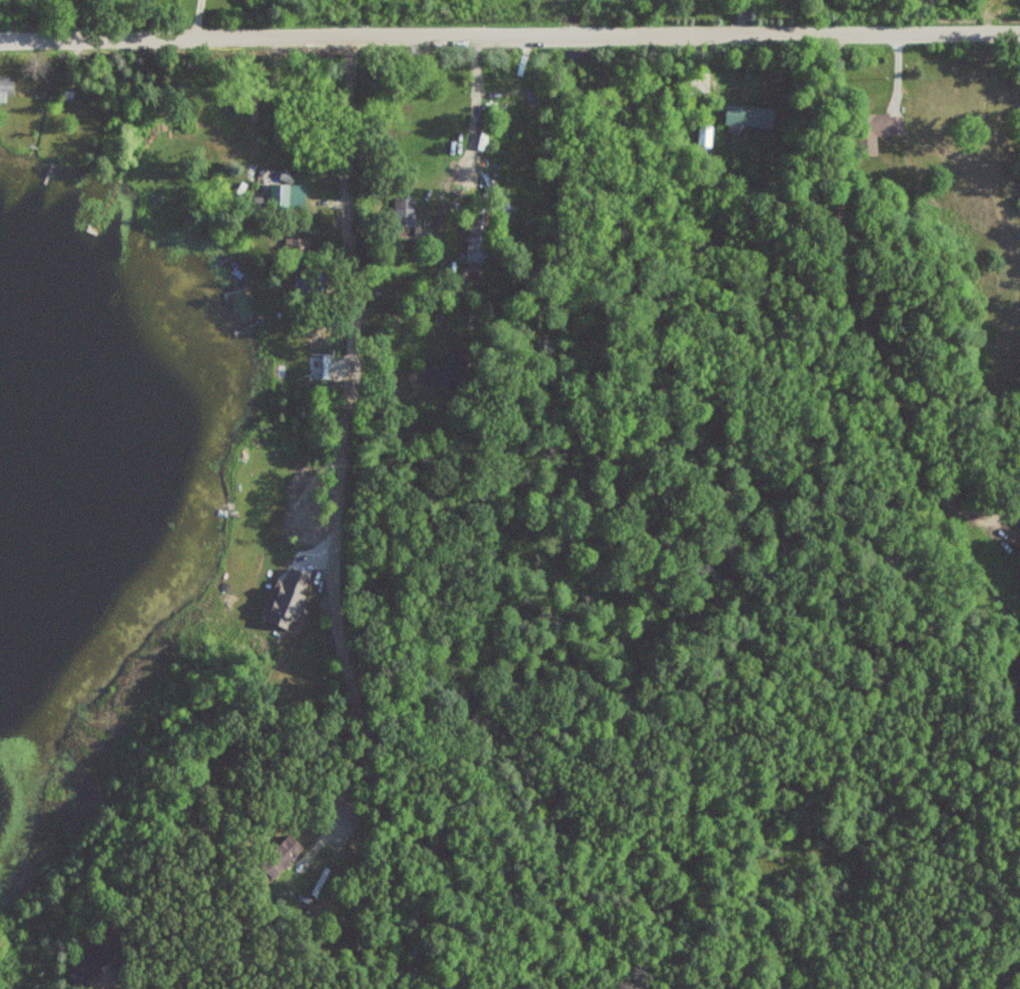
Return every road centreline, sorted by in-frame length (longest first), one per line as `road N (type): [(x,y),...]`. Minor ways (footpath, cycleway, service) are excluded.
road 1 (residential): [(0,39),(1019,33)]

